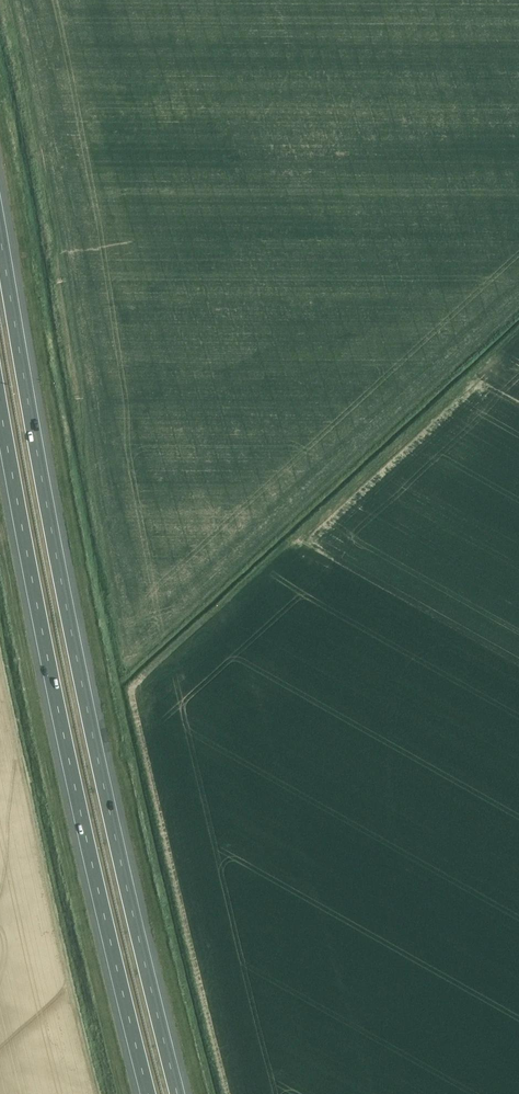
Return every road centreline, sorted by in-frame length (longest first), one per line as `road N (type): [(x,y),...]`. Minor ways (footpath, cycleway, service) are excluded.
road 1 (motorway): [(177,1093),(95,749),(0,238)]
road 2 (motorway): [(0,405),(74,784),(148,1093)]

